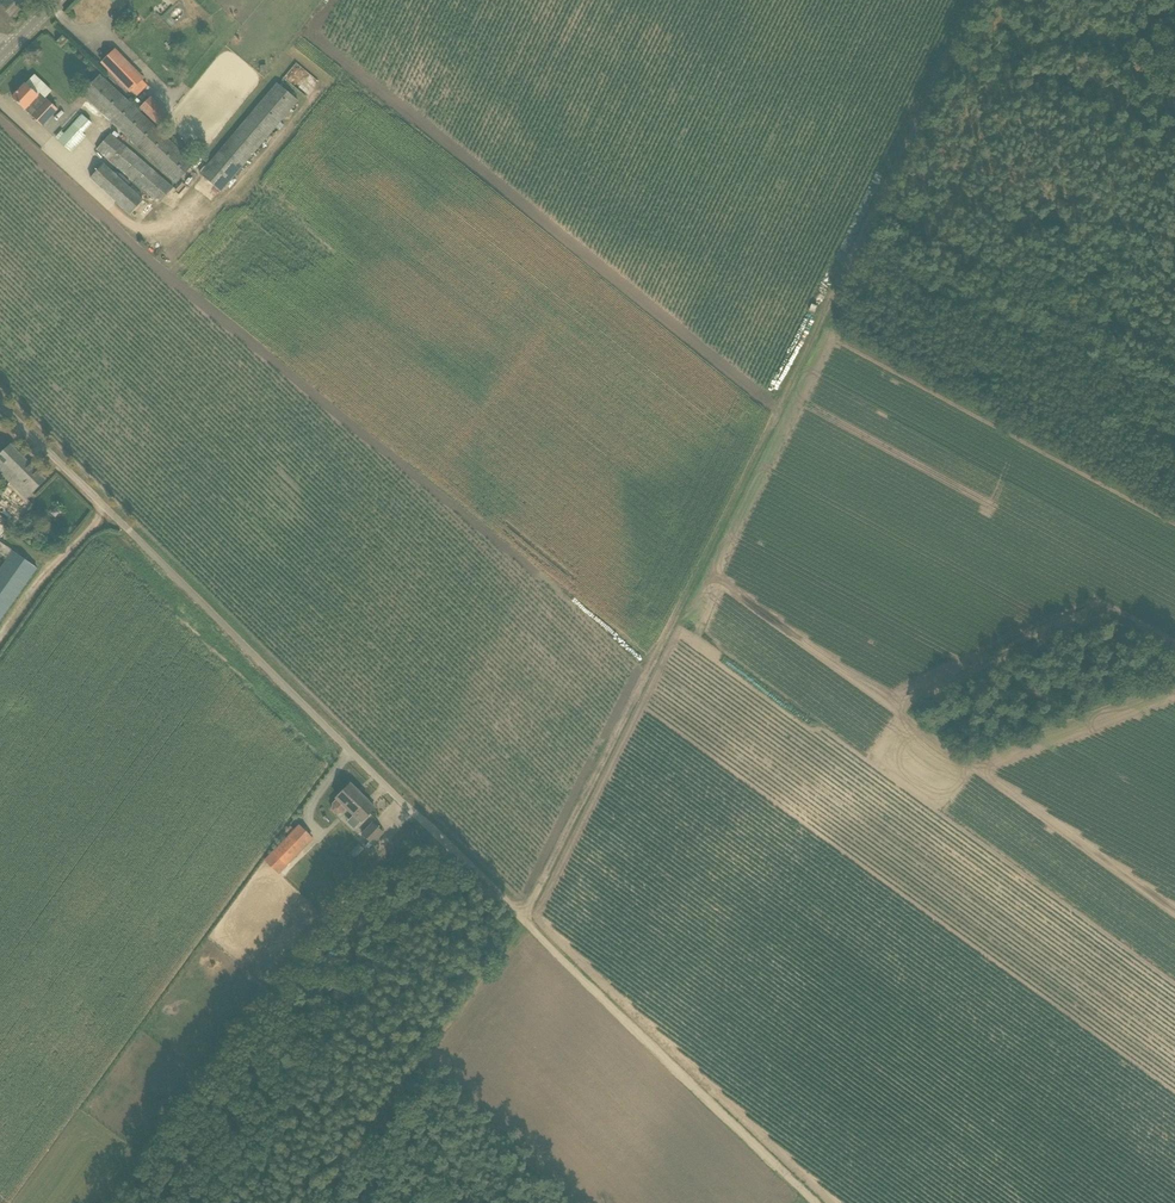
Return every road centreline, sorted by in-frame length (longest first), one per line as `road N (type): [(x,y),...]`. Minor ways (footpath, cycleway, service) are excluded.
road 1 (track): [(316,1202),(520,925),(979,0)]
road 2 (track): [(814,1202),(395,800)]
road 3 (residential): [(395,800),(0,413)]

